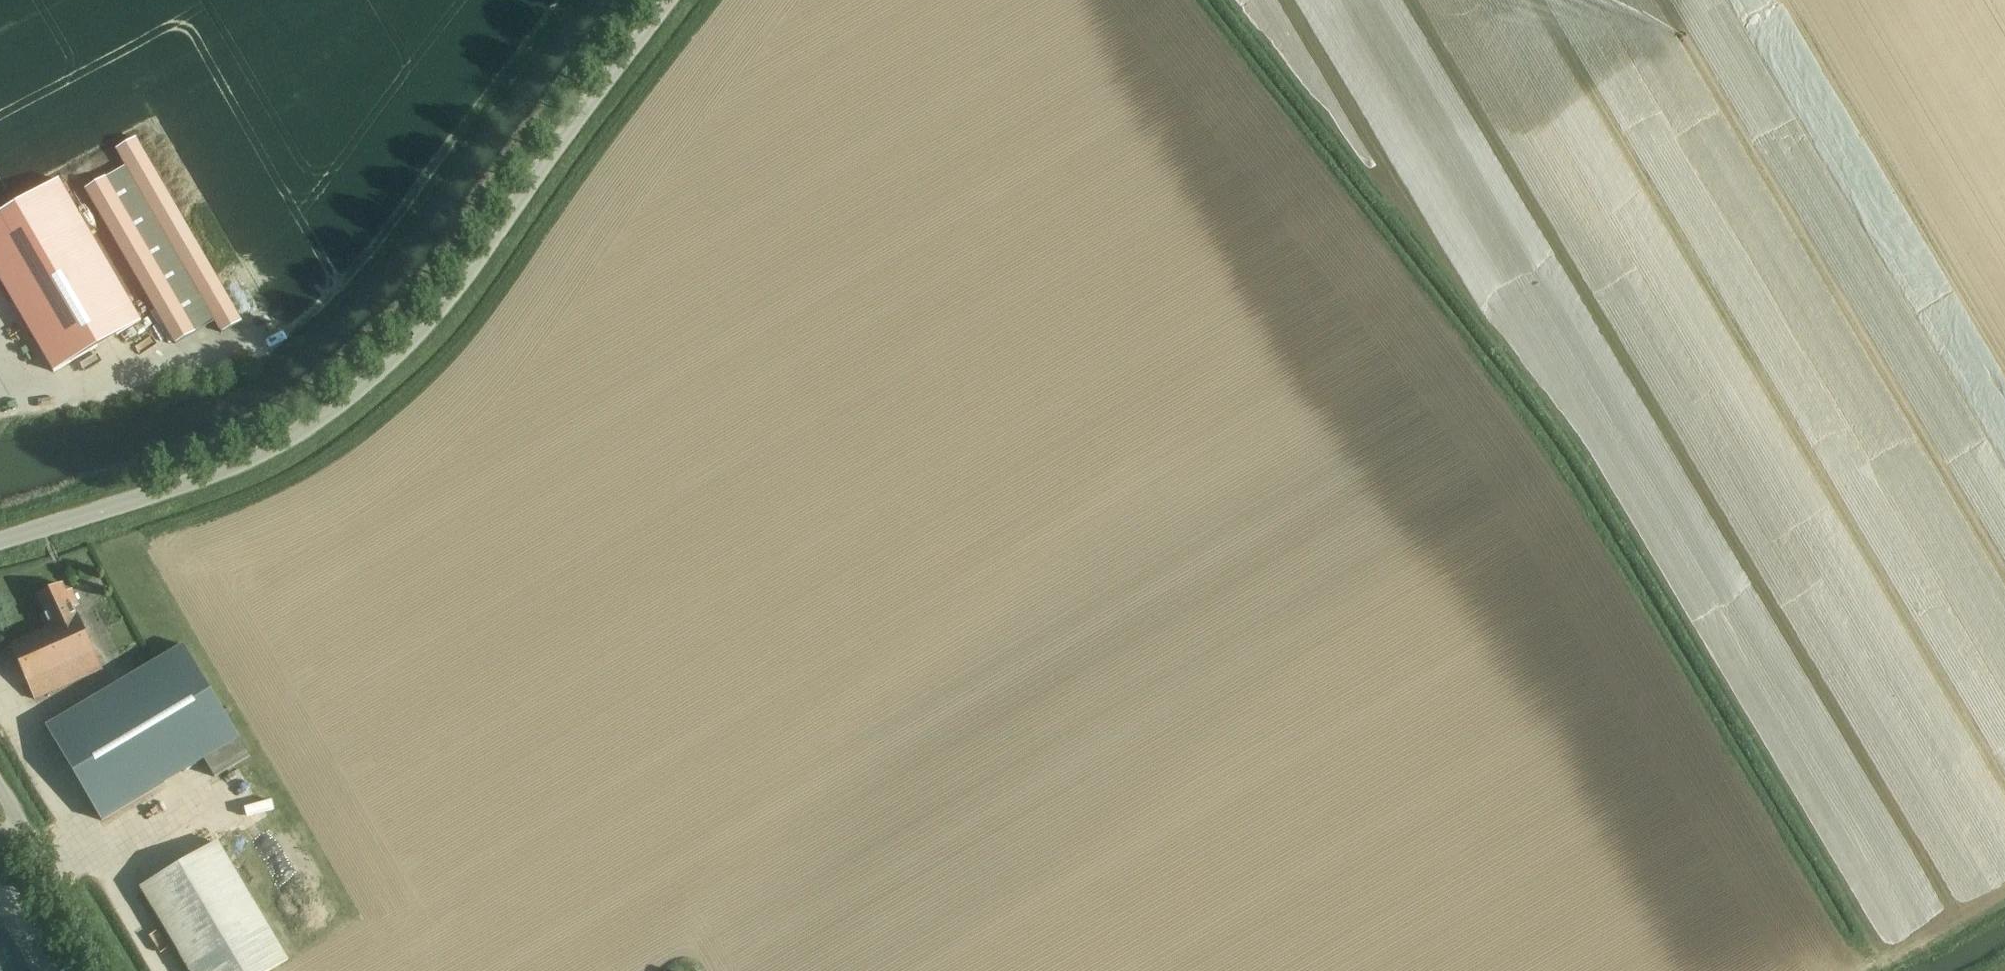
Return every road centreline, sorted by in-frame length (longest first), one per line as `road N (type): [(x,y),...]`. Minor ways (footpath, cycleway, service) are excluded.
road 1 (unclassified): [(0,542),(242,464),(364,386),(460,286),(669,0)]
road 2 (unclassified): [(106,970),(0,791)]

